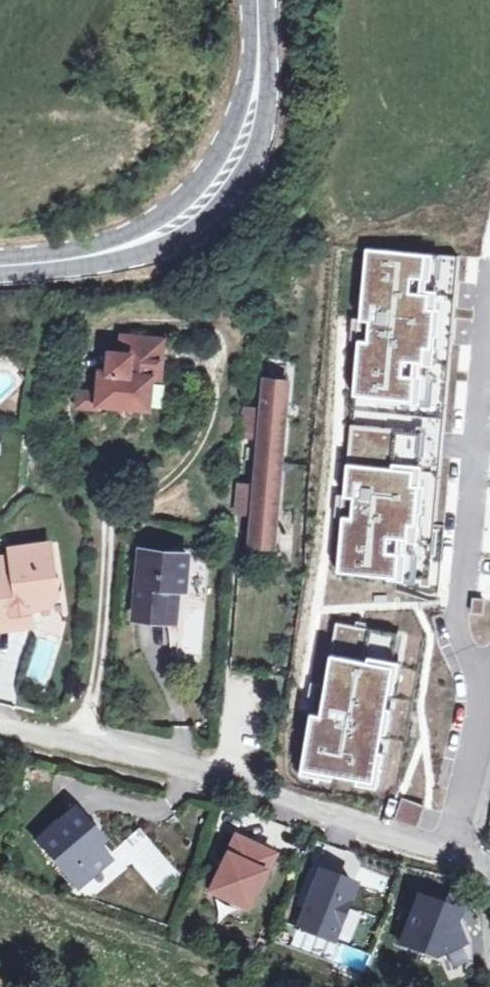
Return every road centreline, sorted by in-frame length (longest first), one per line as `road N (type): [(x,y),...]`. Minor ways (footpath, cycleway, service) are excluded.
road 1 (residential): [(467,857),(414,846),(233,782),(0,729)]
road 2 (secondary): [(257,0),(258,72),(249,117),(210,190),(180,220),(114,253),(0,266)]

